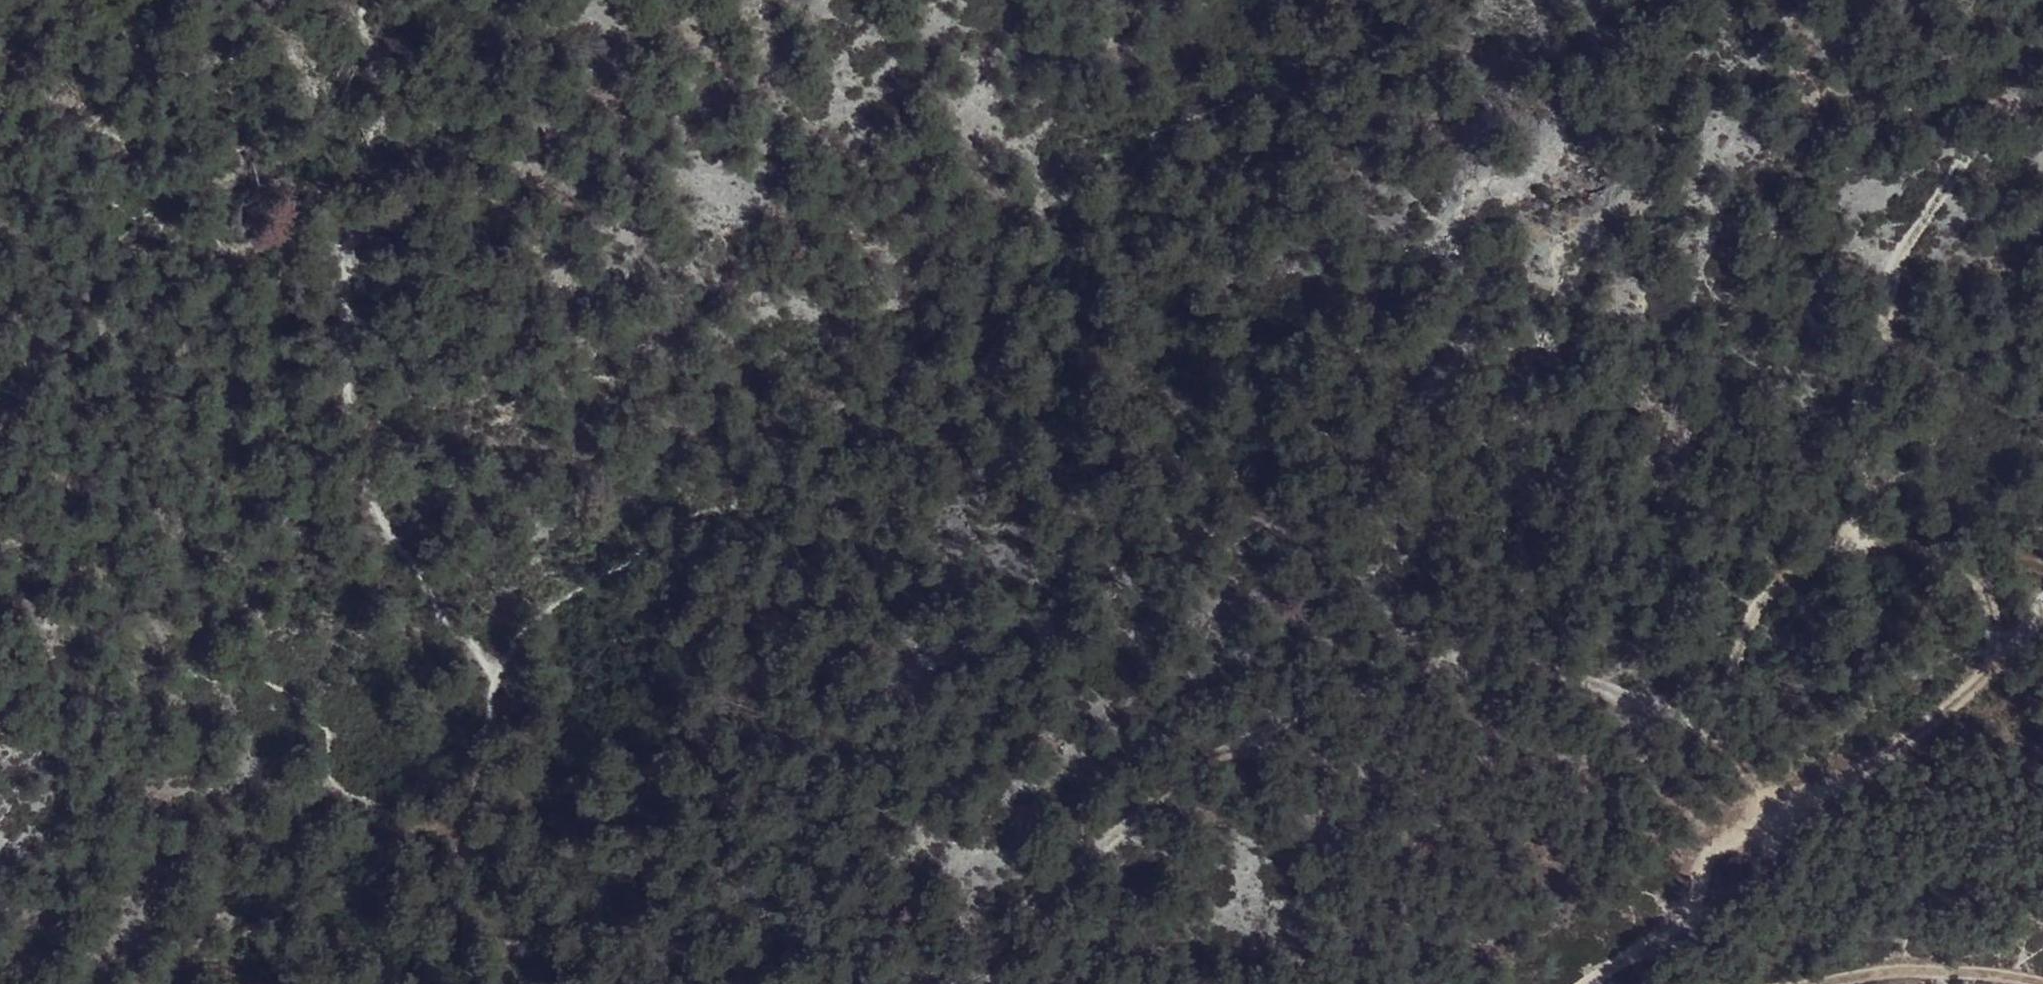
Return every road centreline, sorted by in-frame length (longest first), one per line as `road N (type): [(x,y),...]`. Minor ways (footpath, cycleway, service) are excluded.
road 1 (track): [(1577,983),(1686,914),(1723,843),(1843,779),(1965,699),(2042,626)]
road 2 (track): [(1831,983),(1924,969),(1996,983)]

